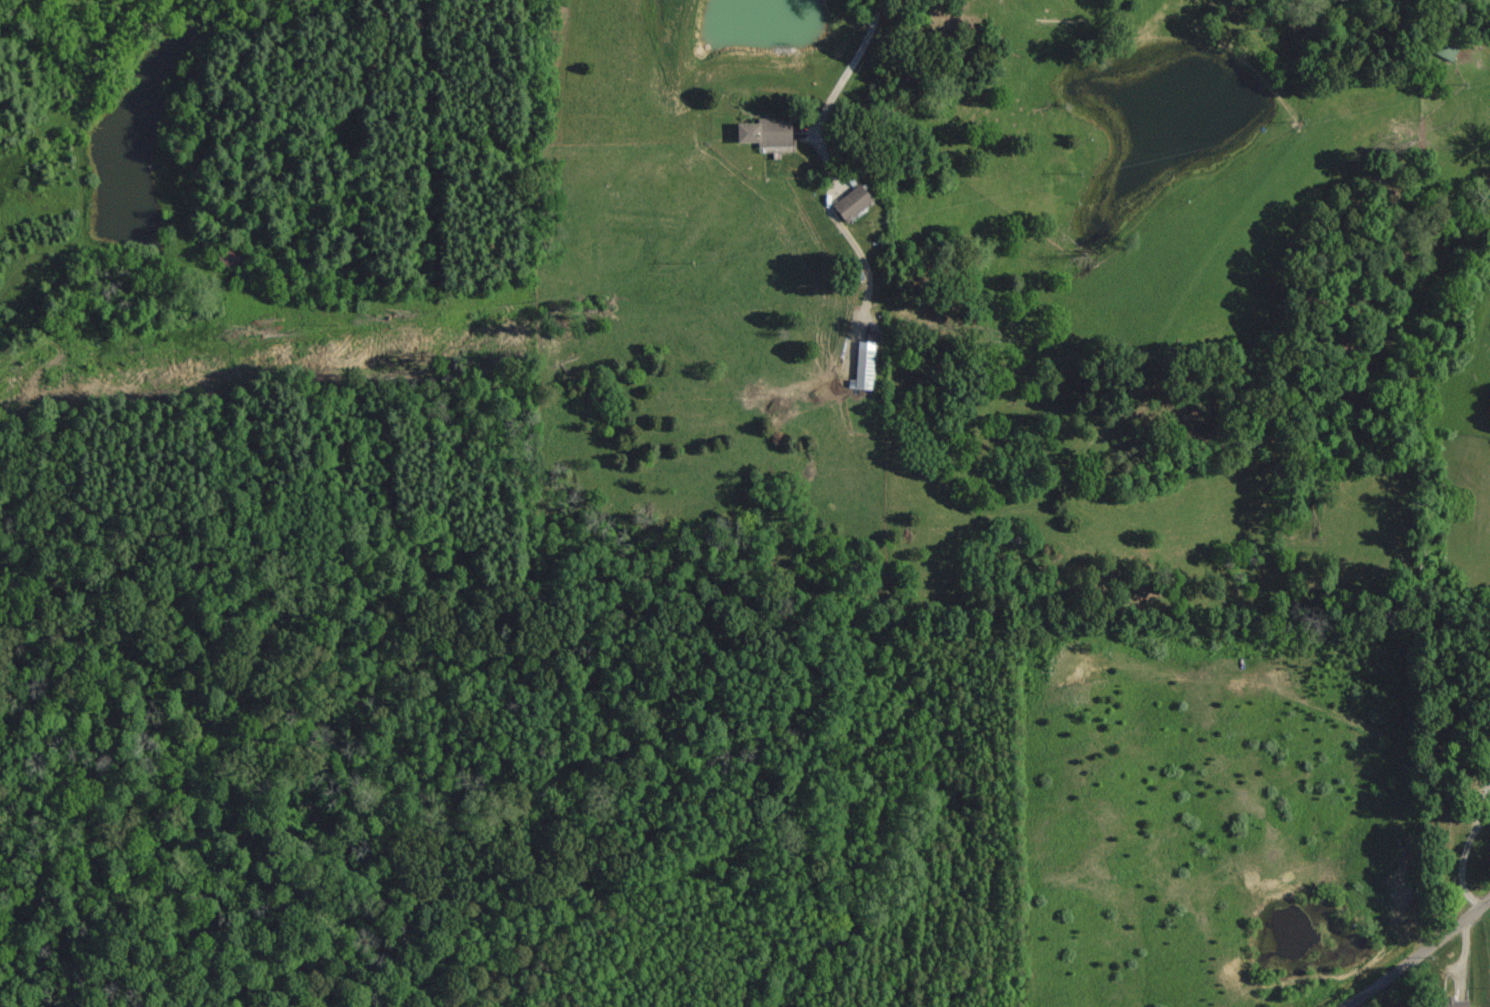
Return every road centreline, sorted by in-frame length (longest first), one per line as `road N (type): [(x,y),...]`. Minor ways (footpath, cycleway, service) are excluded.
road 1 (residential): [(1347,1006),(1489,898)]

